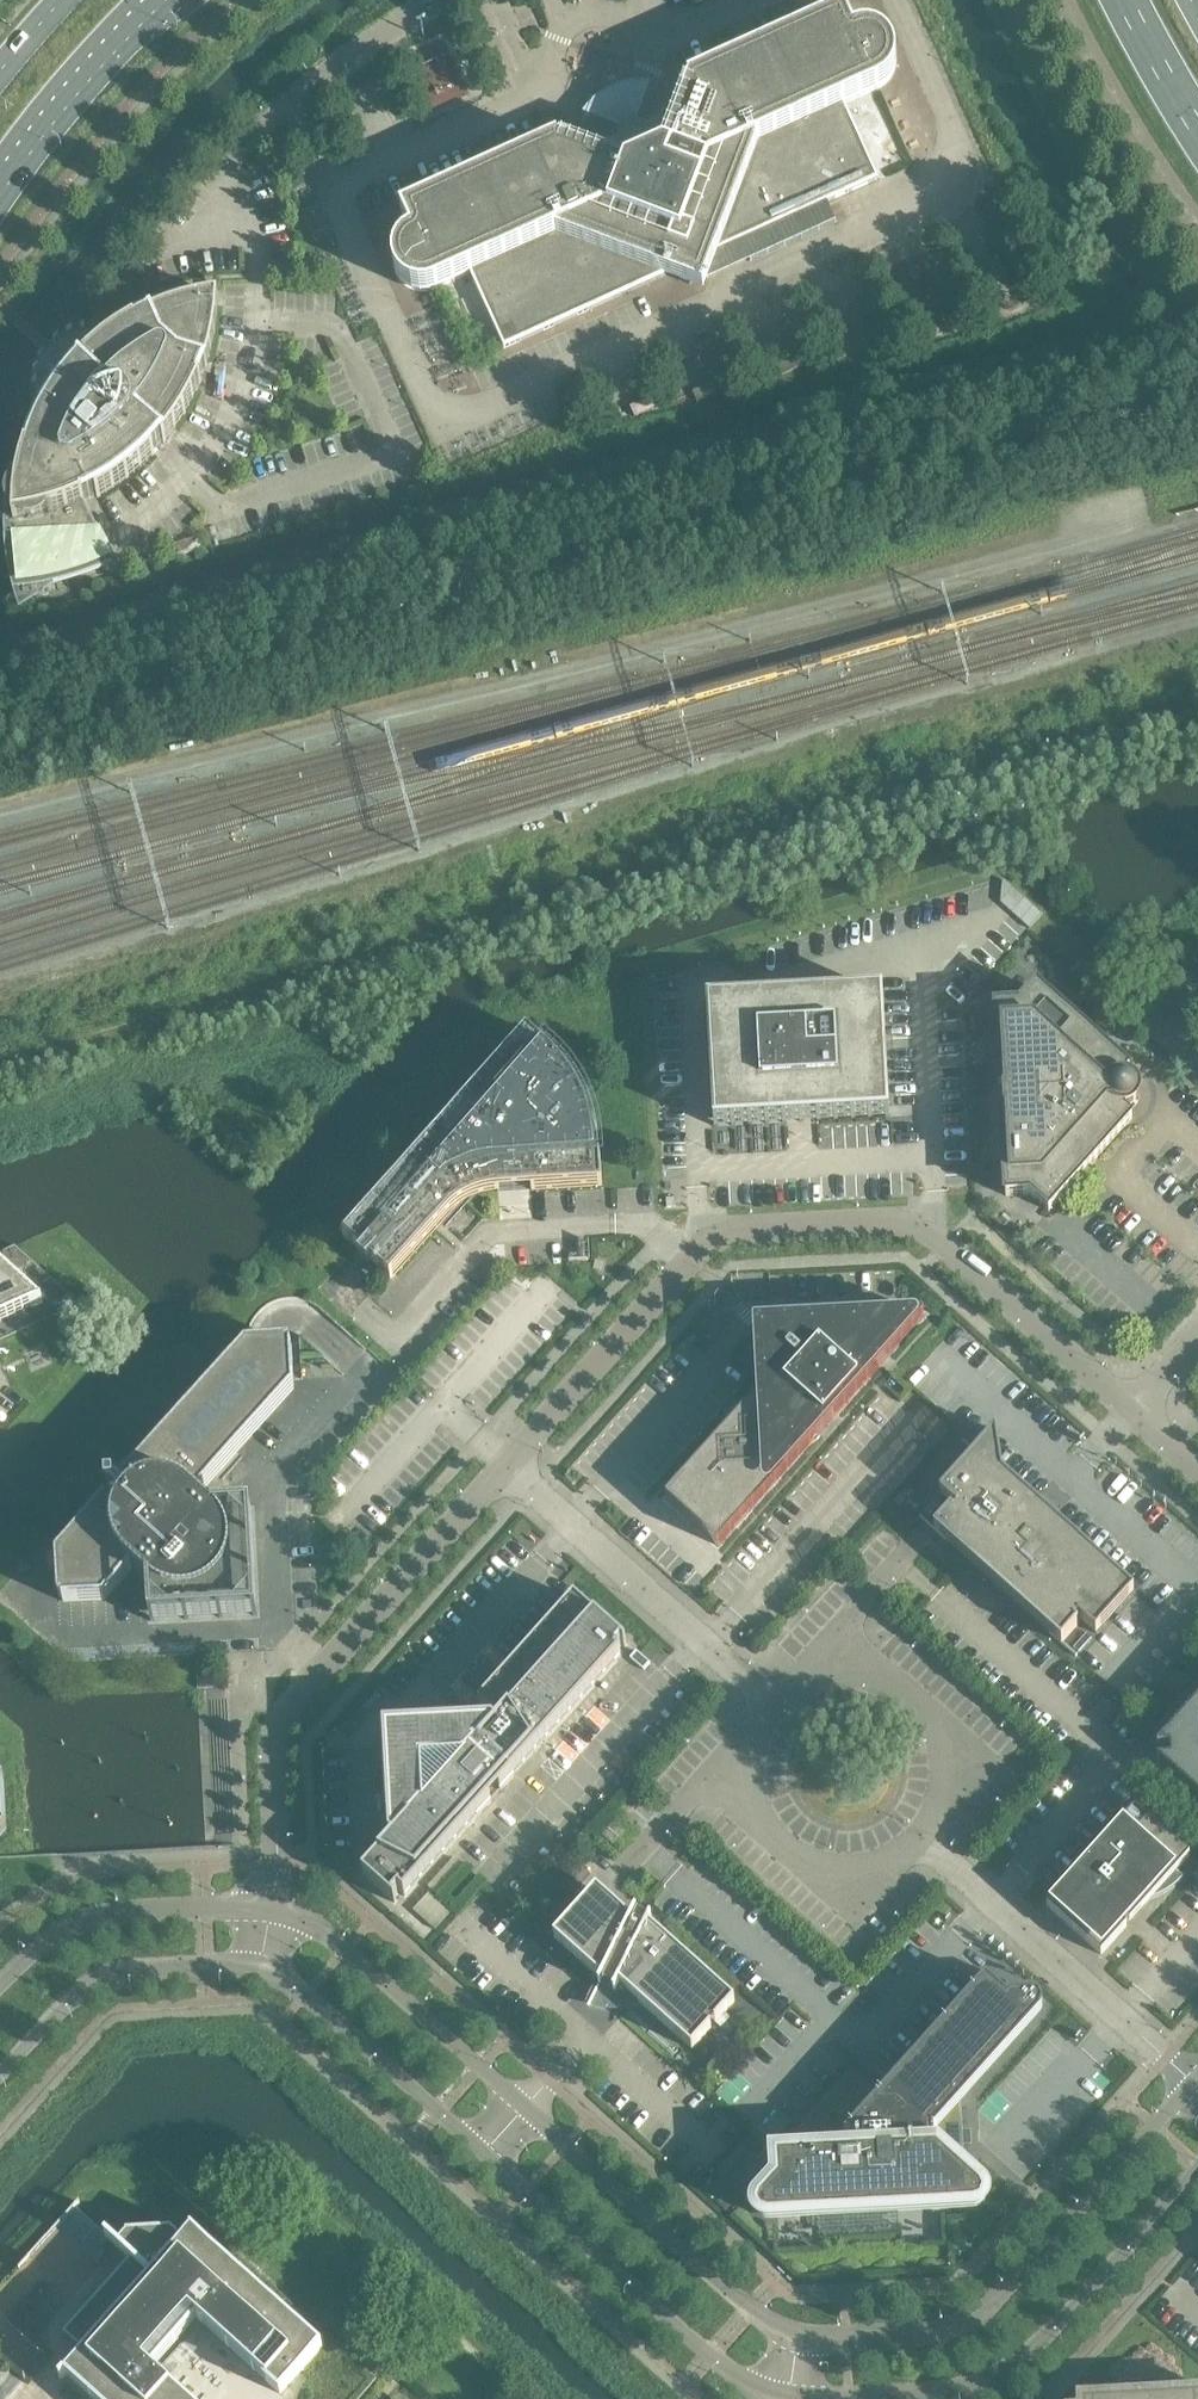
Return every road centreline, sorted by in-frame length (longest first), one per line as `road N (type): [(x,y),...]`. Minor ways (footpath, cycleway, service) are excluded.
road 1 (unclassified): [(509,1460),(712,1235),(785,1216),(902,1220),(956,1243),(1133,1406)]
road 2 (unclassified): [(274,1911),(277,1731),(509,1460)]
road 3 (tertiary): [(1194,2087),(995,2306),(940,2335),(801,2340)]
road 4 (tertiary): [(485,2156),(713,2359),(776,2398)]
road 5 (unclassified): [(1194,2087),(917,1834)]
road 6 (tertiary): [(918,2398),(1000,2381),(1197,2174)]
road 7 (unclassified): [(773,1705),(509,1460)]
road 8 (tertiary): [(801,2340),(754,2309),(529,2111)]
road 9 (tertiary): [(529,2111),(348,1952),(274,1911)]
road 10 (tertiary): [(0,2080),(96,1984),(181,1969),(263,1974)]
road 11 (tertiary): [(274,1911),(115,1916),(69,1930),(0,1989)]
road 12 (unclassified): [(838,1632),(982,1760),(917,1834)]
road 13 (tertiary): [(263,1974),(310,1999),(485,2156)]
road 14 (unclassified): [(917,1834),(855,1903),(710,1776)]
road 15 (secondary): [(0,200),(52,125),(165,0)]
road 16 (unclassified): [(287,102),(435,0)]
road 17 (trunk): [(1125,0),(1197,125)]
road 18 (unclassified): [(838,1632),(923,1535)]
road 19 (unclassified): [(620,1868),(710,1776)]

